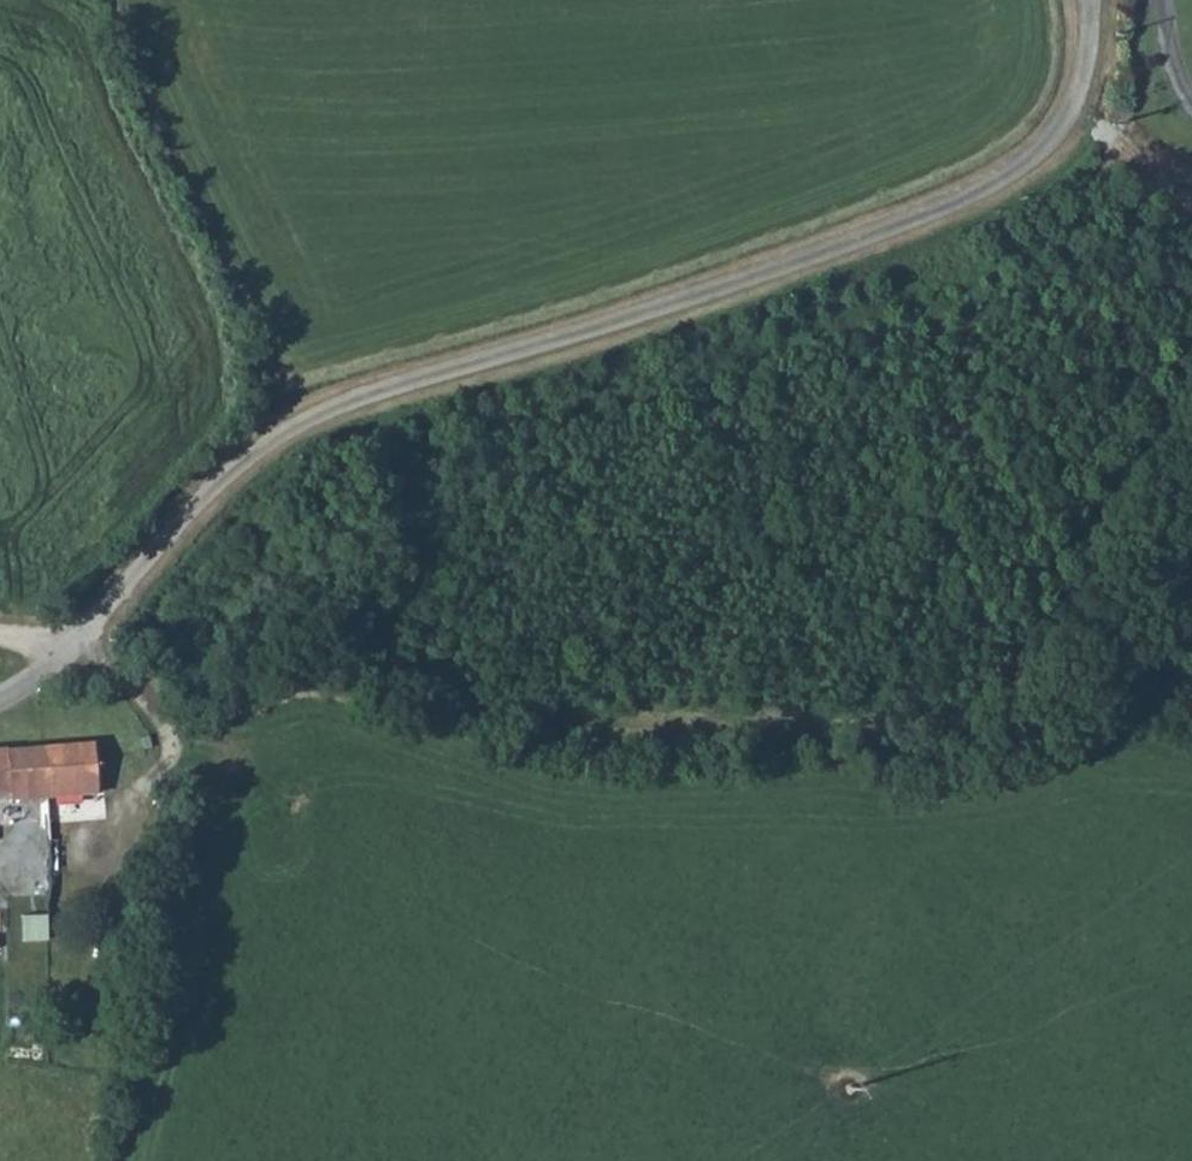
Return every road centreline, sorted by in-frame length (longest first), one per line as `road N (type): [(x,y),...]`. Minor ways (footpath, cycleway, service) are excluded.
road 1 (unclassified): [(0,698),(59,672),(233,466),(315,415),(680,303),(1005,183),(1071,128),(1093,50),(1092,0)]
road 2 (track): [(136,1160),(206,834),(174,730),(88,638),(0,635)]

